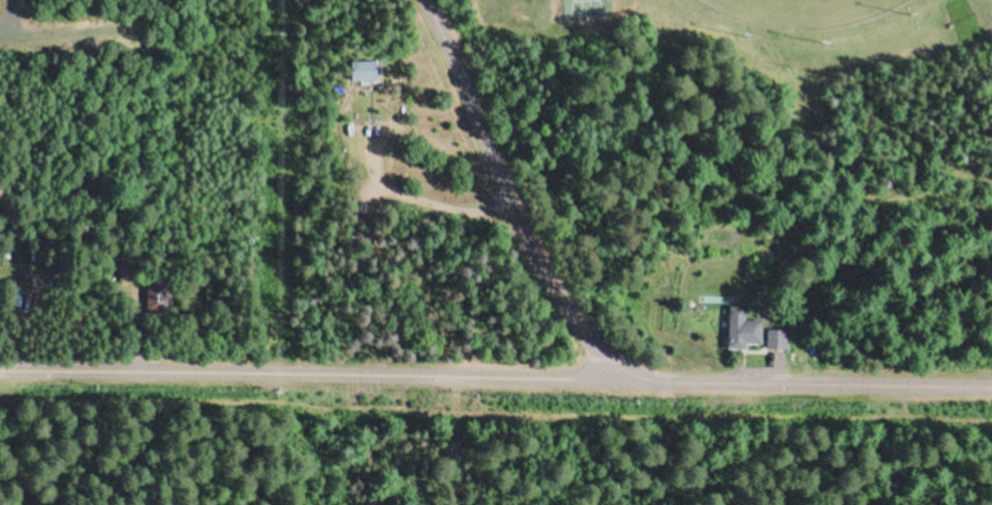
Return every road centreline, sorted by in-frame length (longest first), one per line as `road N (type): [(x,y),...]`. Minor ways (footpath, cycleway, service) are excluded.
road 1 (residential): [(991,389),(682,384),(618,369),(555,302),(423,0)]
road 2 (residential): [(0,372),(586,380),(618,369)]

